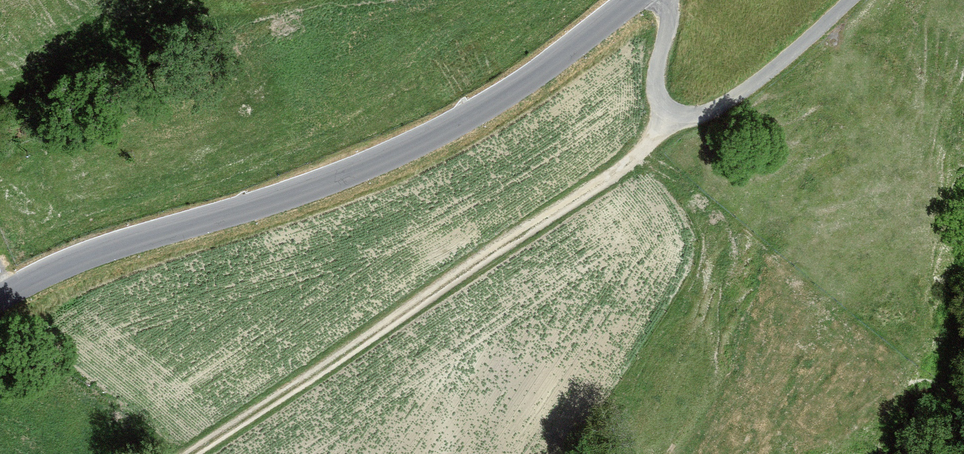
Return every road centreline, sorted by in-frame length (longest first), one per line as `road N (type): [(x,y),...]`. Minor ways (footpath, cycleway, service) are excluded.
road 1 (tertiary): [(624,0),(521,85),(431,137),(0,297)]
road 2 (track): [(185,453),(673,117)]
road 3 (unclassified): [(668,0),(673,16),(656,55),(656,93),(673,117),(716,106),(836,0)]

